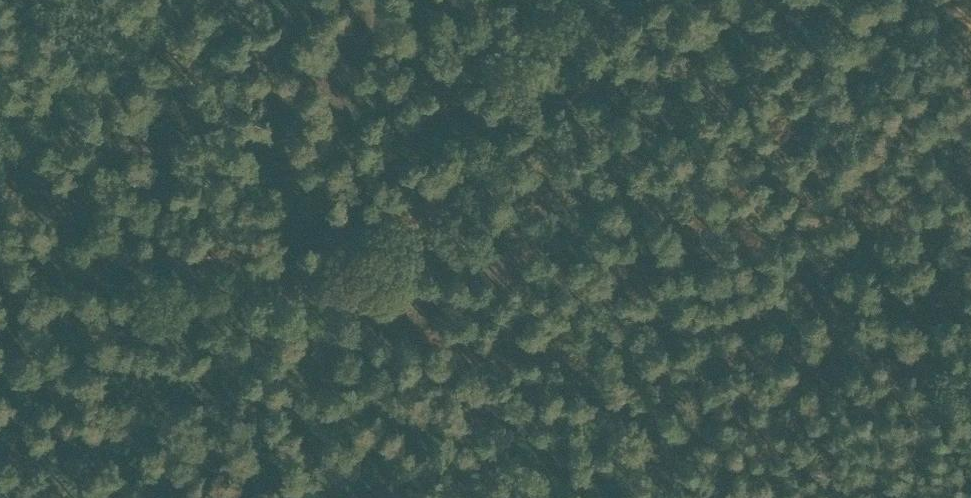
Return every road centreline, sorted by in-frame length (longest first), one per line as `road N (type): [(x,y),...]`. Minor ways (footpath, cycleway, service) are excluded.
road 1 (track): [(970,331),(918,341),(784,323),(696,358),(578,433),(336,497)]
road 2 (track): [(203,0),(0,178)]

